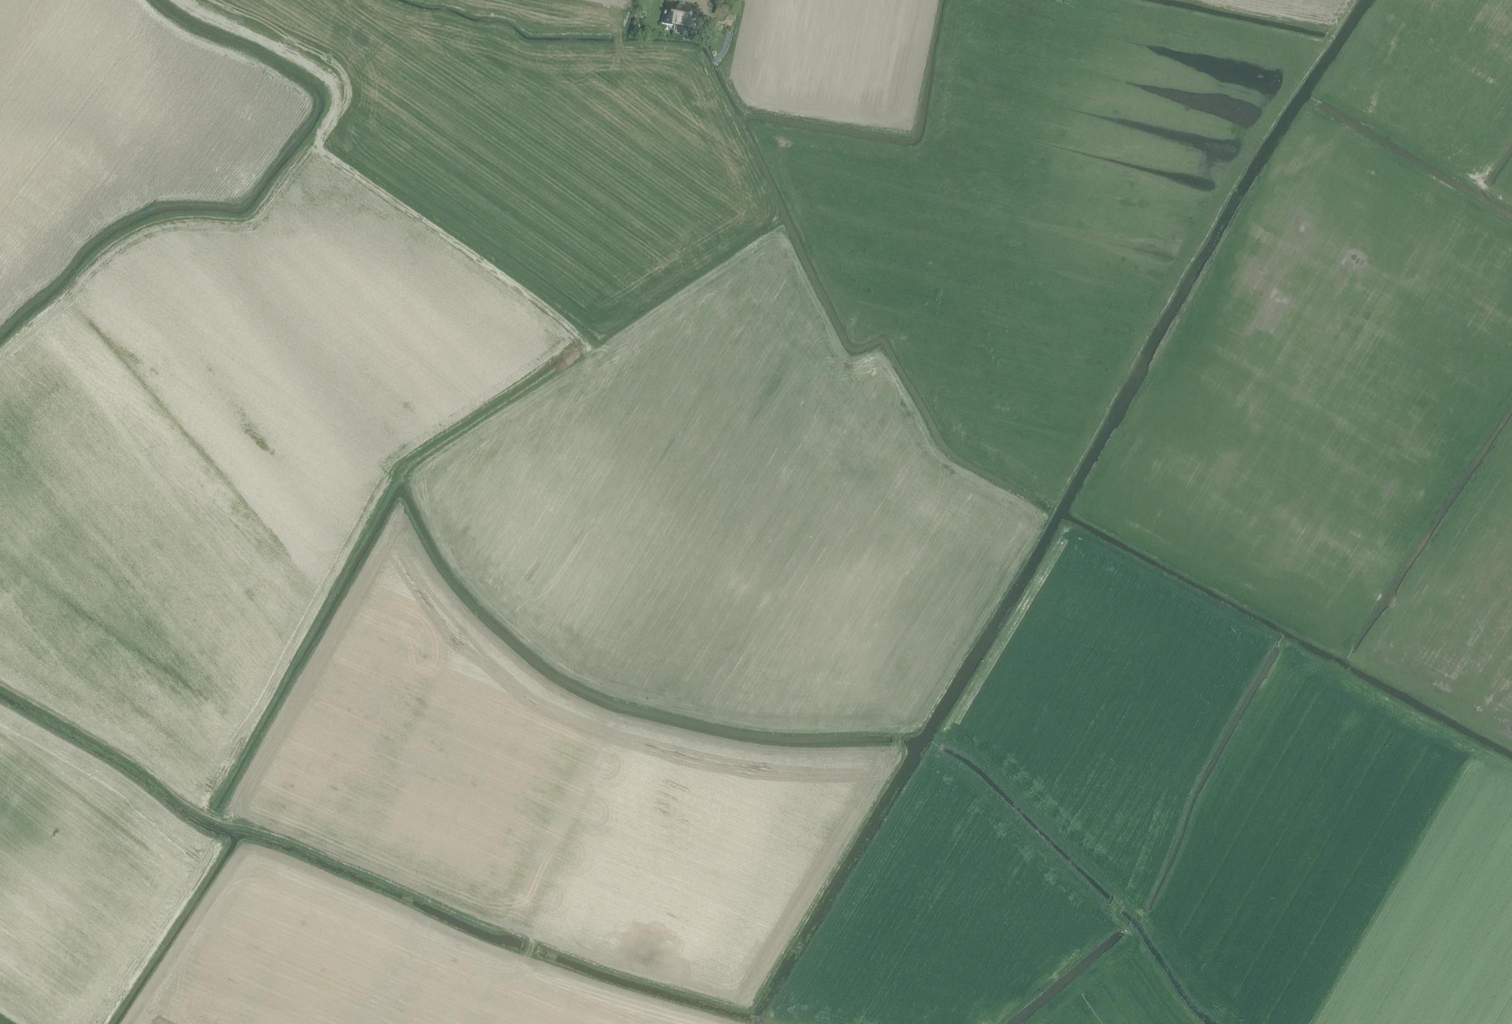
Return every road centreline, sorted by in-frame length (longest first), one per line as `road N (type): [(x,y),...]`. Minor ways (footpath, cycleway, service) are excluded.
road 1 (track): [(175,0),(333,84),(336,103),(319,143)]

